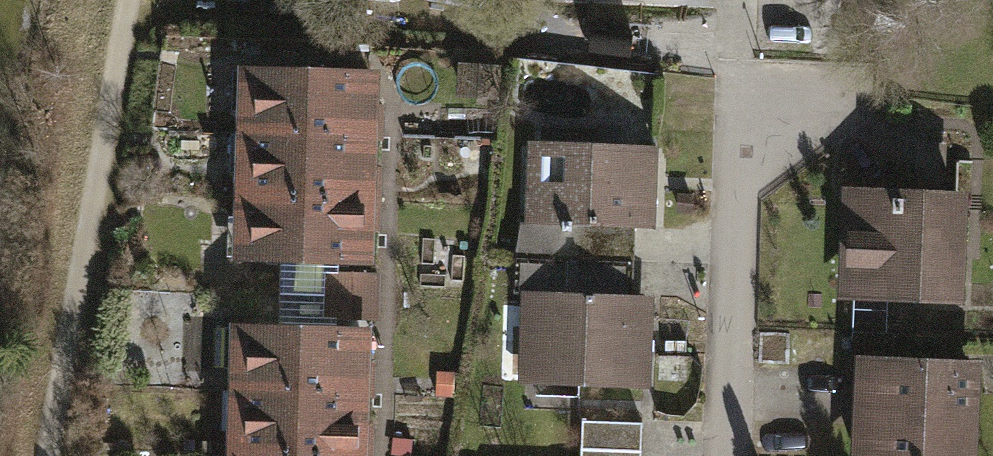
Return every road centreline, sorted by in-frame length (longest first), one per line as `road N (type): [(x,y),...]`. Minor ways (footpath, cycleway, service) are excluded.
road 1 (track): [(54,455),(134,0)]
road 2 (residential): [(732,455),(739,208),(777,127)]

